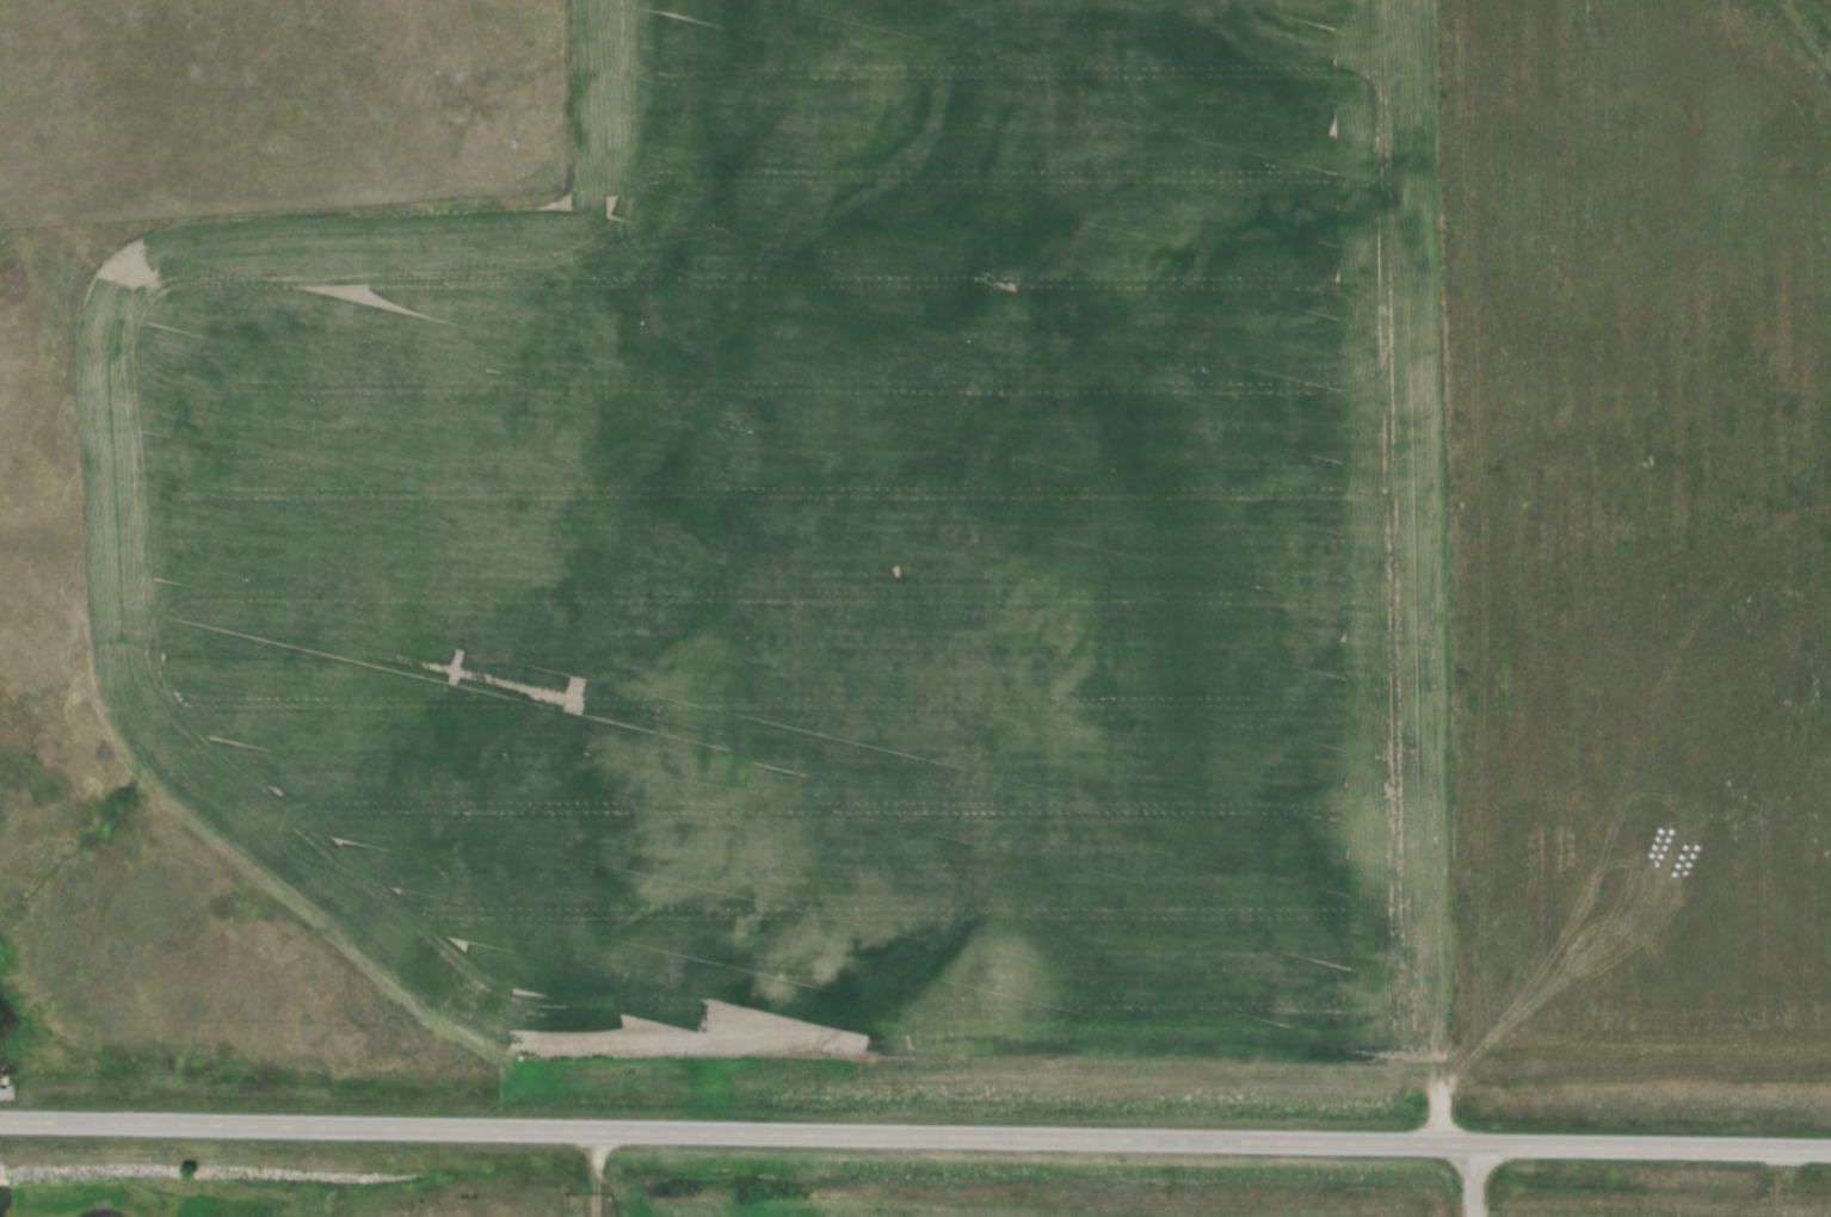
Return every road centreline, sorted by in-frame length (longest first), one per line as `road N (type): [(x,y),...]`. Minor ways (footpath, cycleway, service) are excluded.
road 1 (secondary): [(1830,1146),(0,1113)]

